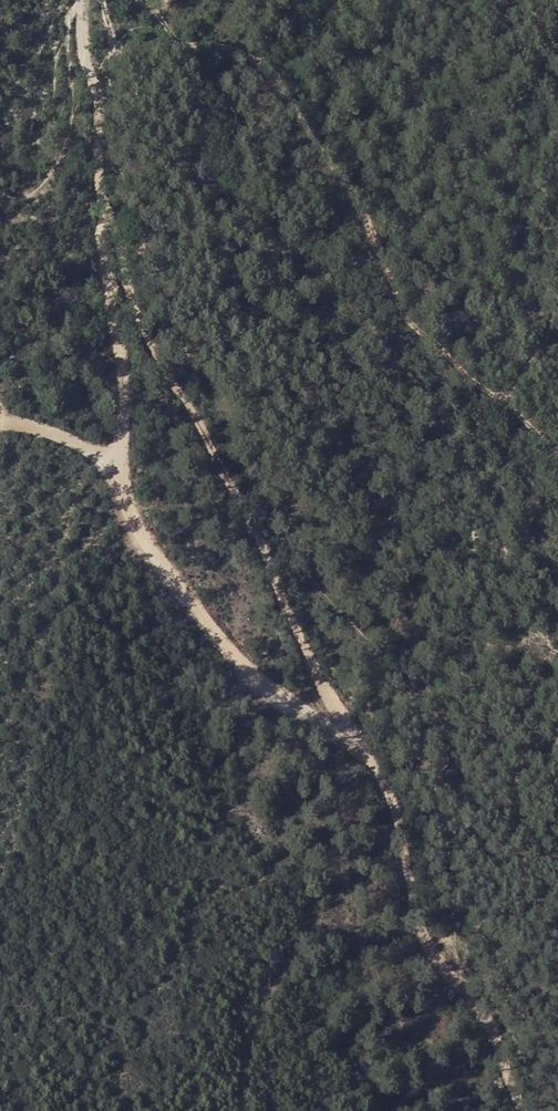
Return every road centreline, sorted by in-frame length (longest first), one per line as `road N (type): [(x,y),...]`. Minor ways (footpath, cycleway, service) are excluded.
road 1 (track): [(511,1110),(499,1052),(413,911),(395,805),(312,675),(258,535),(165,376),(101,220)]
road 2 (track): [(0,423),(24,421),(105,455),(118,453),(128,428),(131,388),(100,214),(102,88),(83,4),(74,8),(69,45),(76,127),(67,156),(53,183),(29,199),(0,192)]
road 3 (track): [(105,455),(180,587),(258,675),(353,740)]

